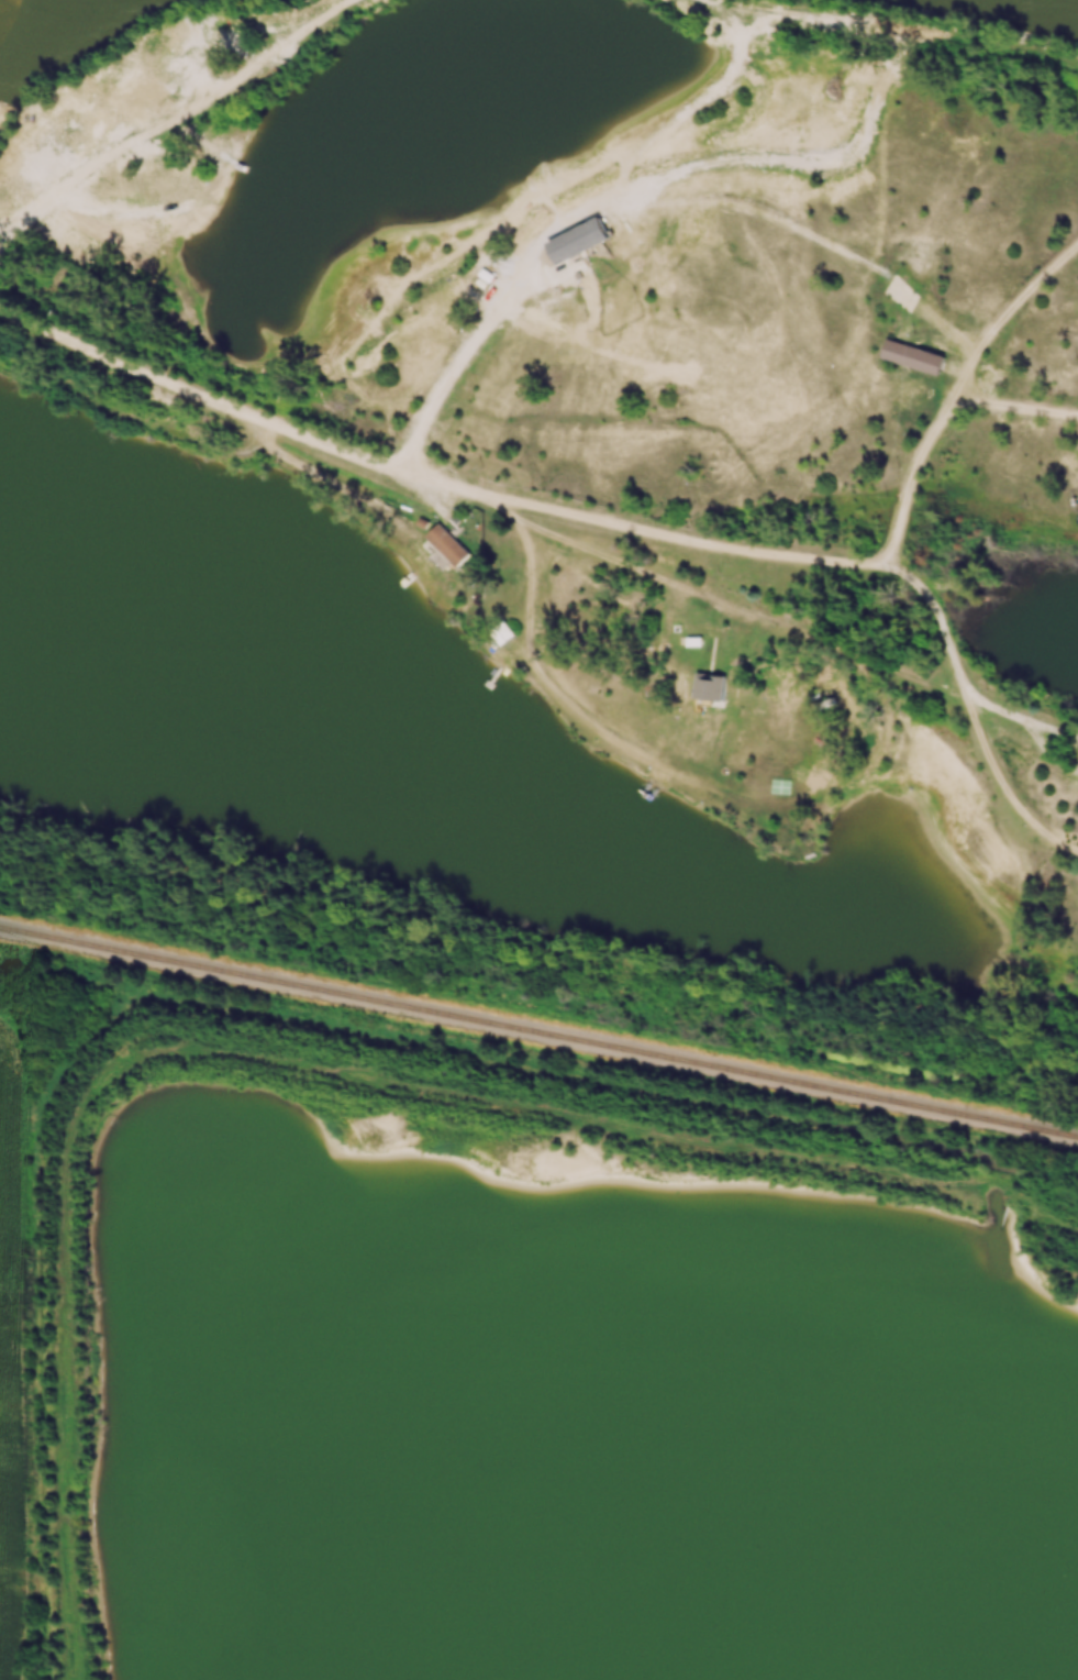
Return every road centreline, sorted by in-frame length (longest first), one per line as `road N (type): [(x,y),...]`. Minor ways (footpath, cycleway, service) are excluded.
road 1 (residential): [(498,502),(903,577),(920,587),(971,698),(1034,729)]
road 2 (residential): [(520,521),(498,502),(270,423),(0,308)]

